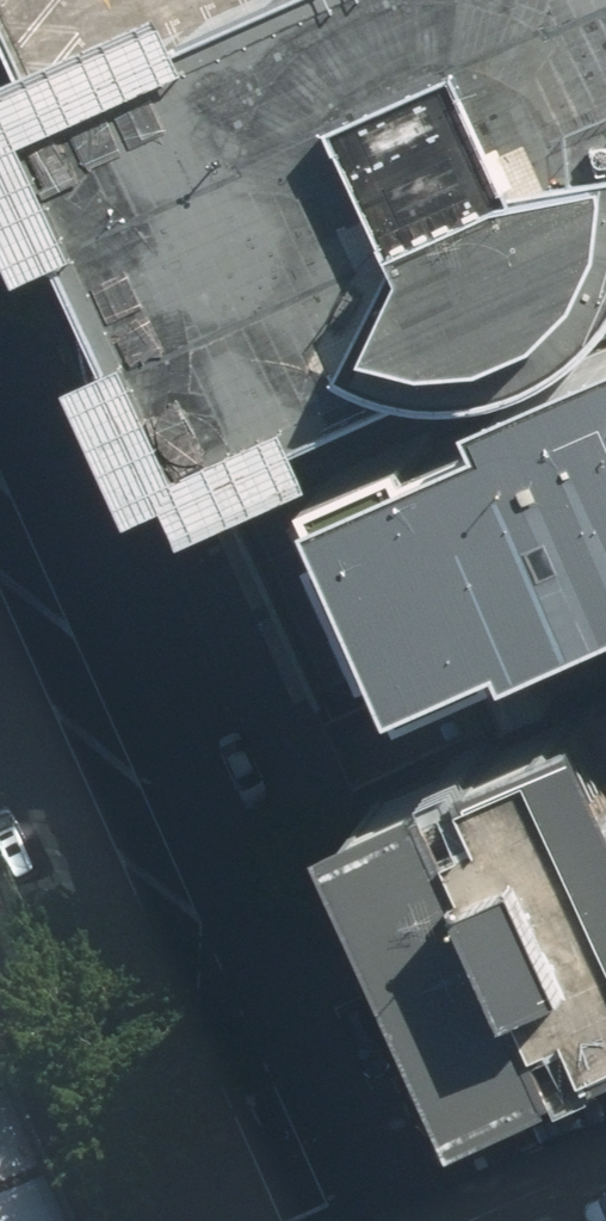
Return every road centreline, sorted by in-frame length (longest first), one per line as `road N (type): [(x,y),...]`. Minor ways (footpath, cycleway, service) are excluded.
road 1 (tertiary): [(0,514),(146,843),(258,917),(403,1220)]
road 2 (residential): [(464,1220),(605,1157)]

